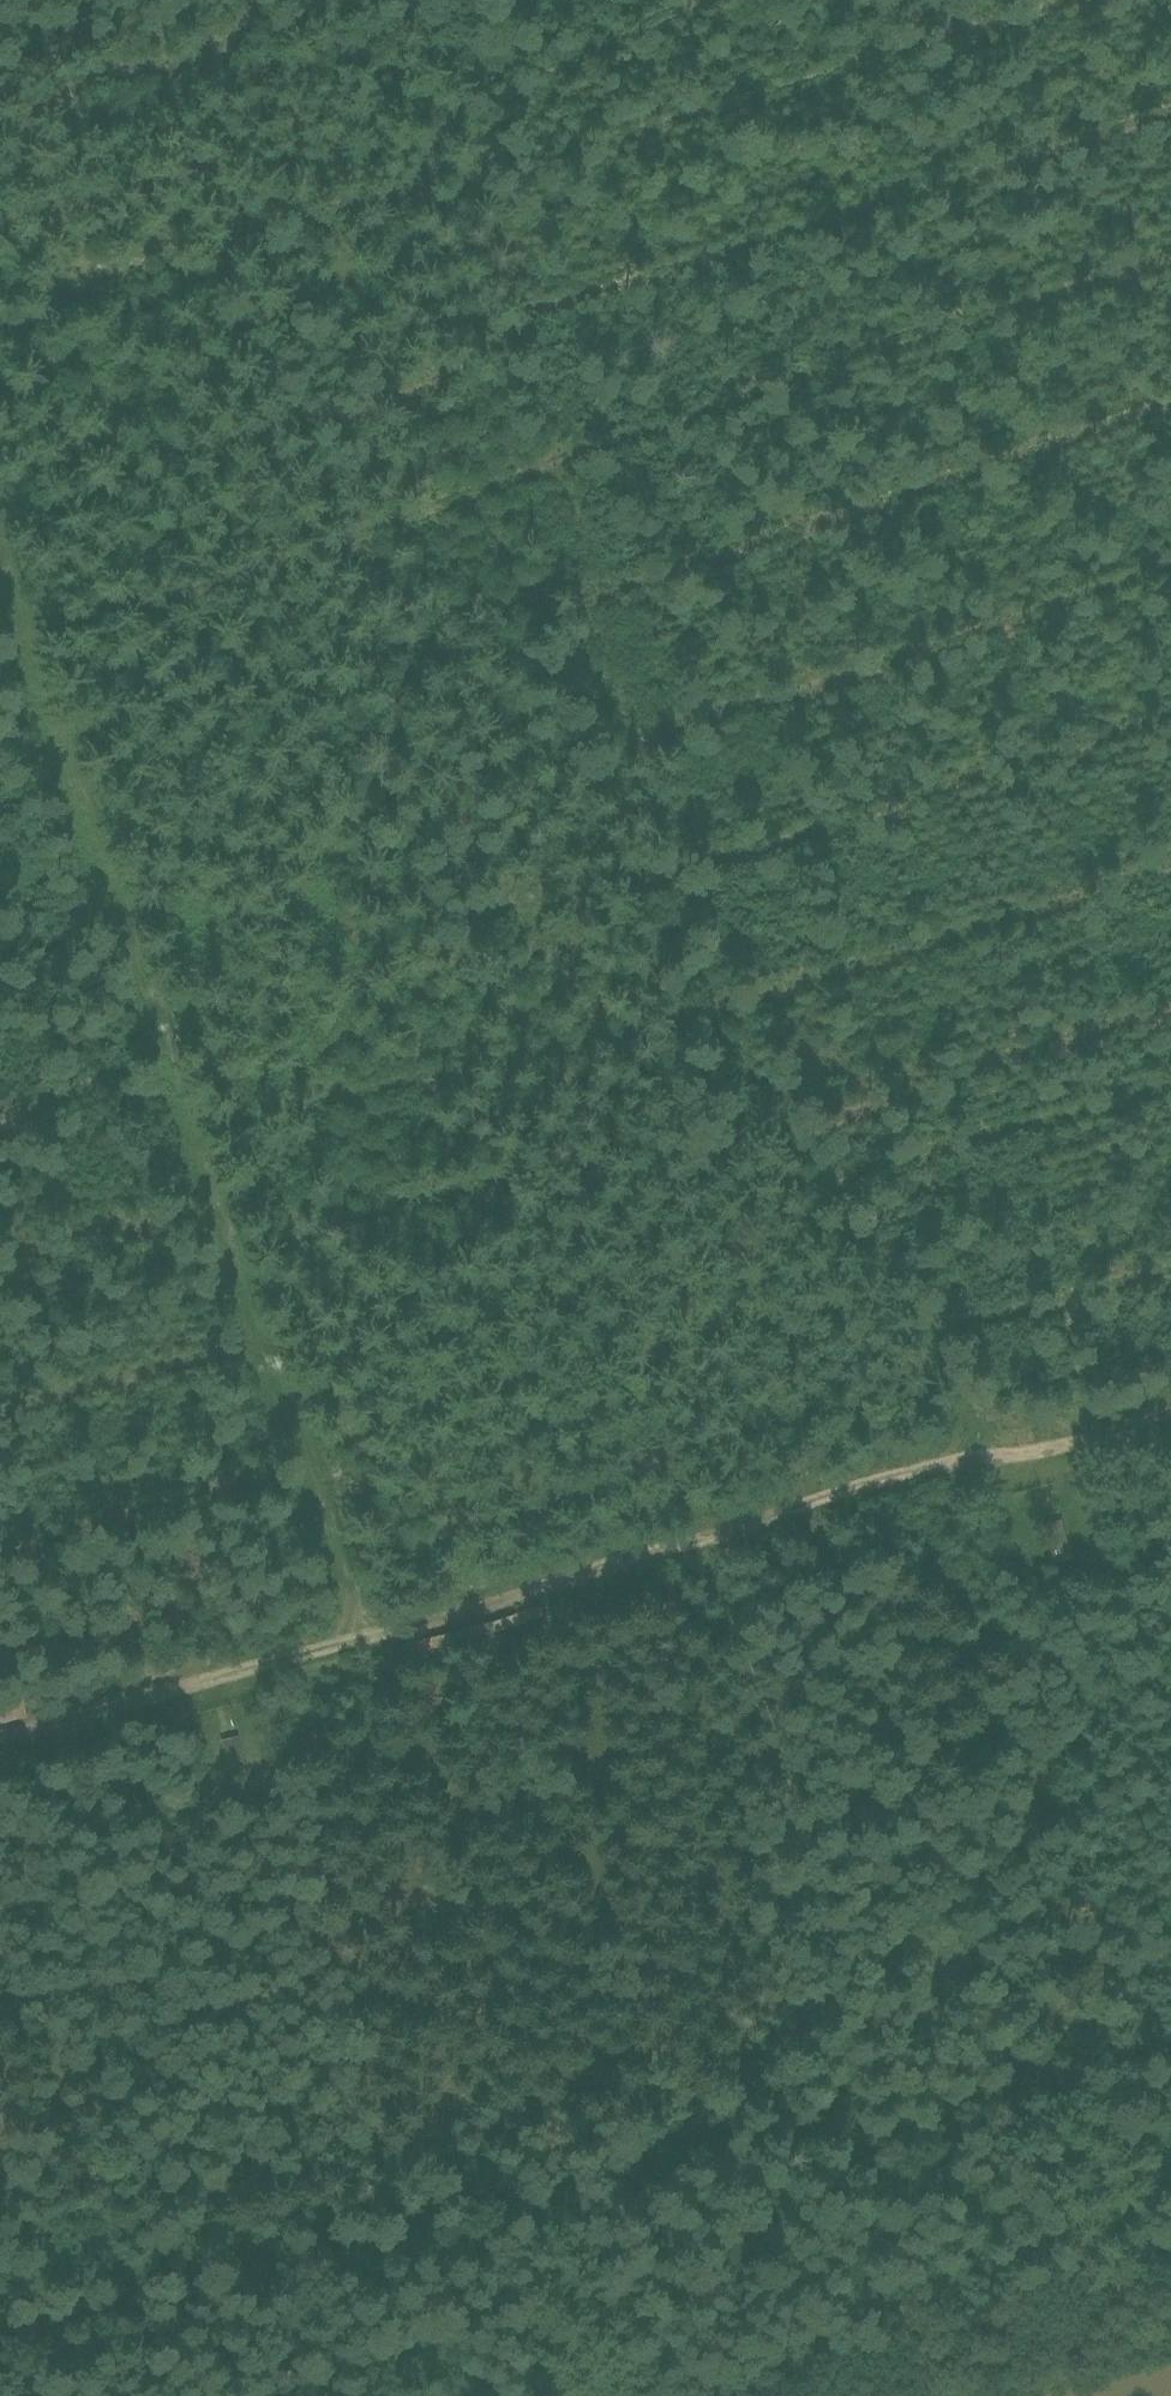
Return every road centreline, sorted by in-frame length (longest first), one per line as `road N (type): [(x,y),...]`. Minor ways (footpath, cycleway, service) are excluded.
road 1 (track): [(359,1649),(0,557)]
road 2 (track): [(944,2368),(890,2214),(934,2154),(752,1542)]
road 3 (track): [(1170,1428),(359,1649)]
road 4 (track): [(0,1747),(359,1649)]

